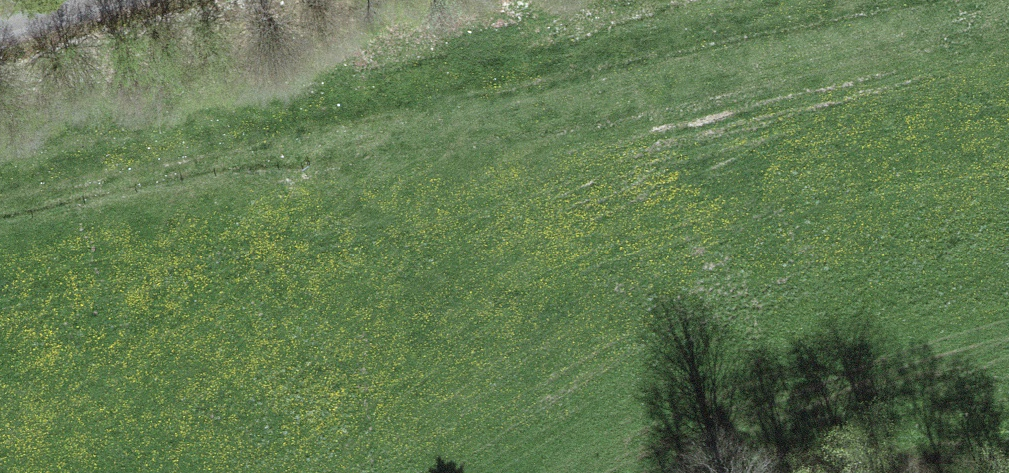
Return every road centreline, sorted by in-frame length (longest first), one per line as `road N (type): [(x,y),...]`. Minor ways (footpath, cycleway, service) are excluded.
road 1 (track): [(256,124),(904,0)]
road 2 (track): [(256,124),(0,193)]

